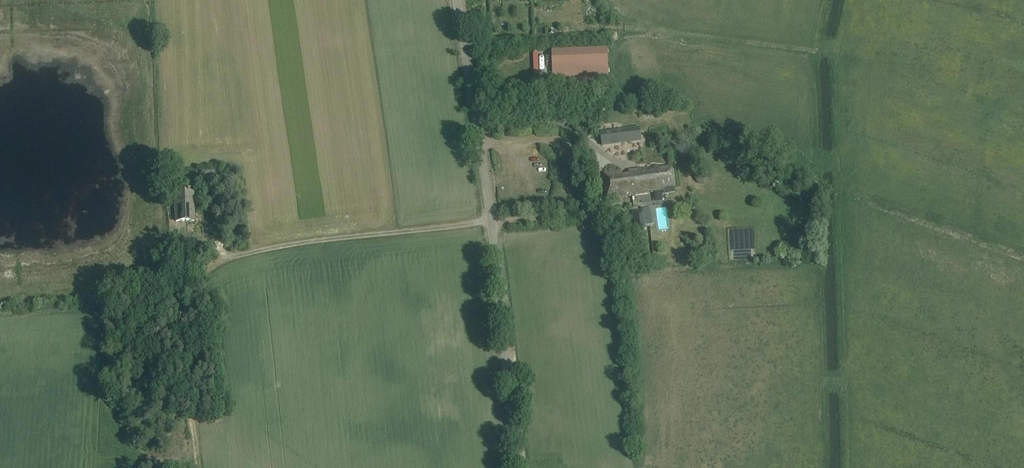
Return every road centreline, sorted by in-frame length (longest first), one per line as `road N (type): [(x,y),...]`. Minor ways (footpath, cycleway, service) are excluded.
road 1 (unclassified): [(519,467),(456,0)]
road 2 (track): [(491,219),(222,251)]
road 3 (track): [(193,467),(183,277),(222,251)]

